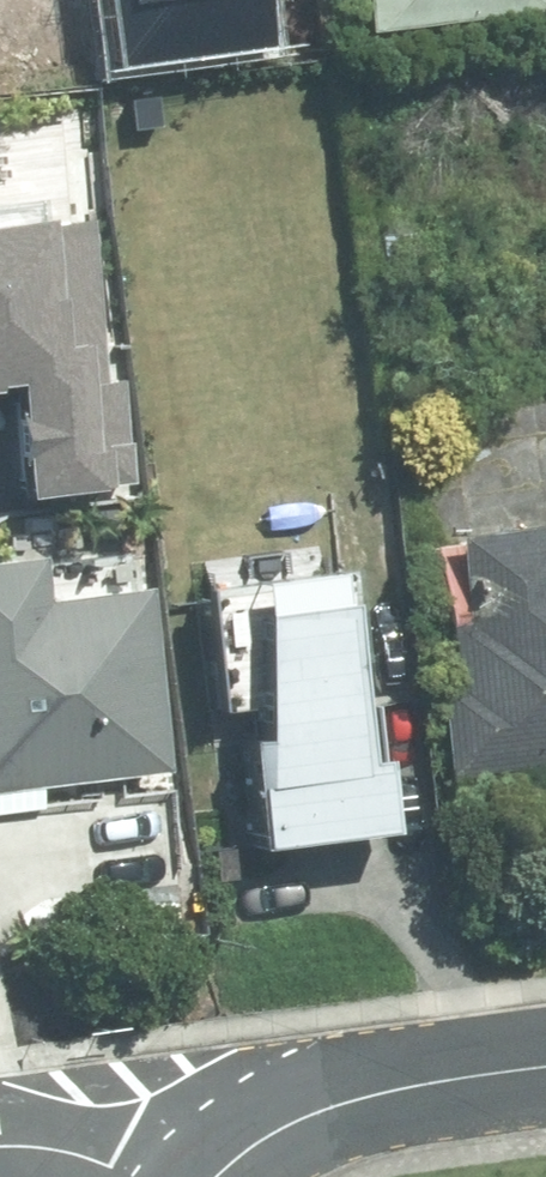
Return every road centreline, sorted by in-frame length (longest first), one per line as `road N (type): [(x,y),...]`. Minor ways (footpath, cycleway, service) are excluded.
road 1 (residential): [(216,1176),(262,1138),(321,1106),(389,1088),(545,1068)]
road 2 (residential): [(0,1145),(72,1155),(135,1176)]

